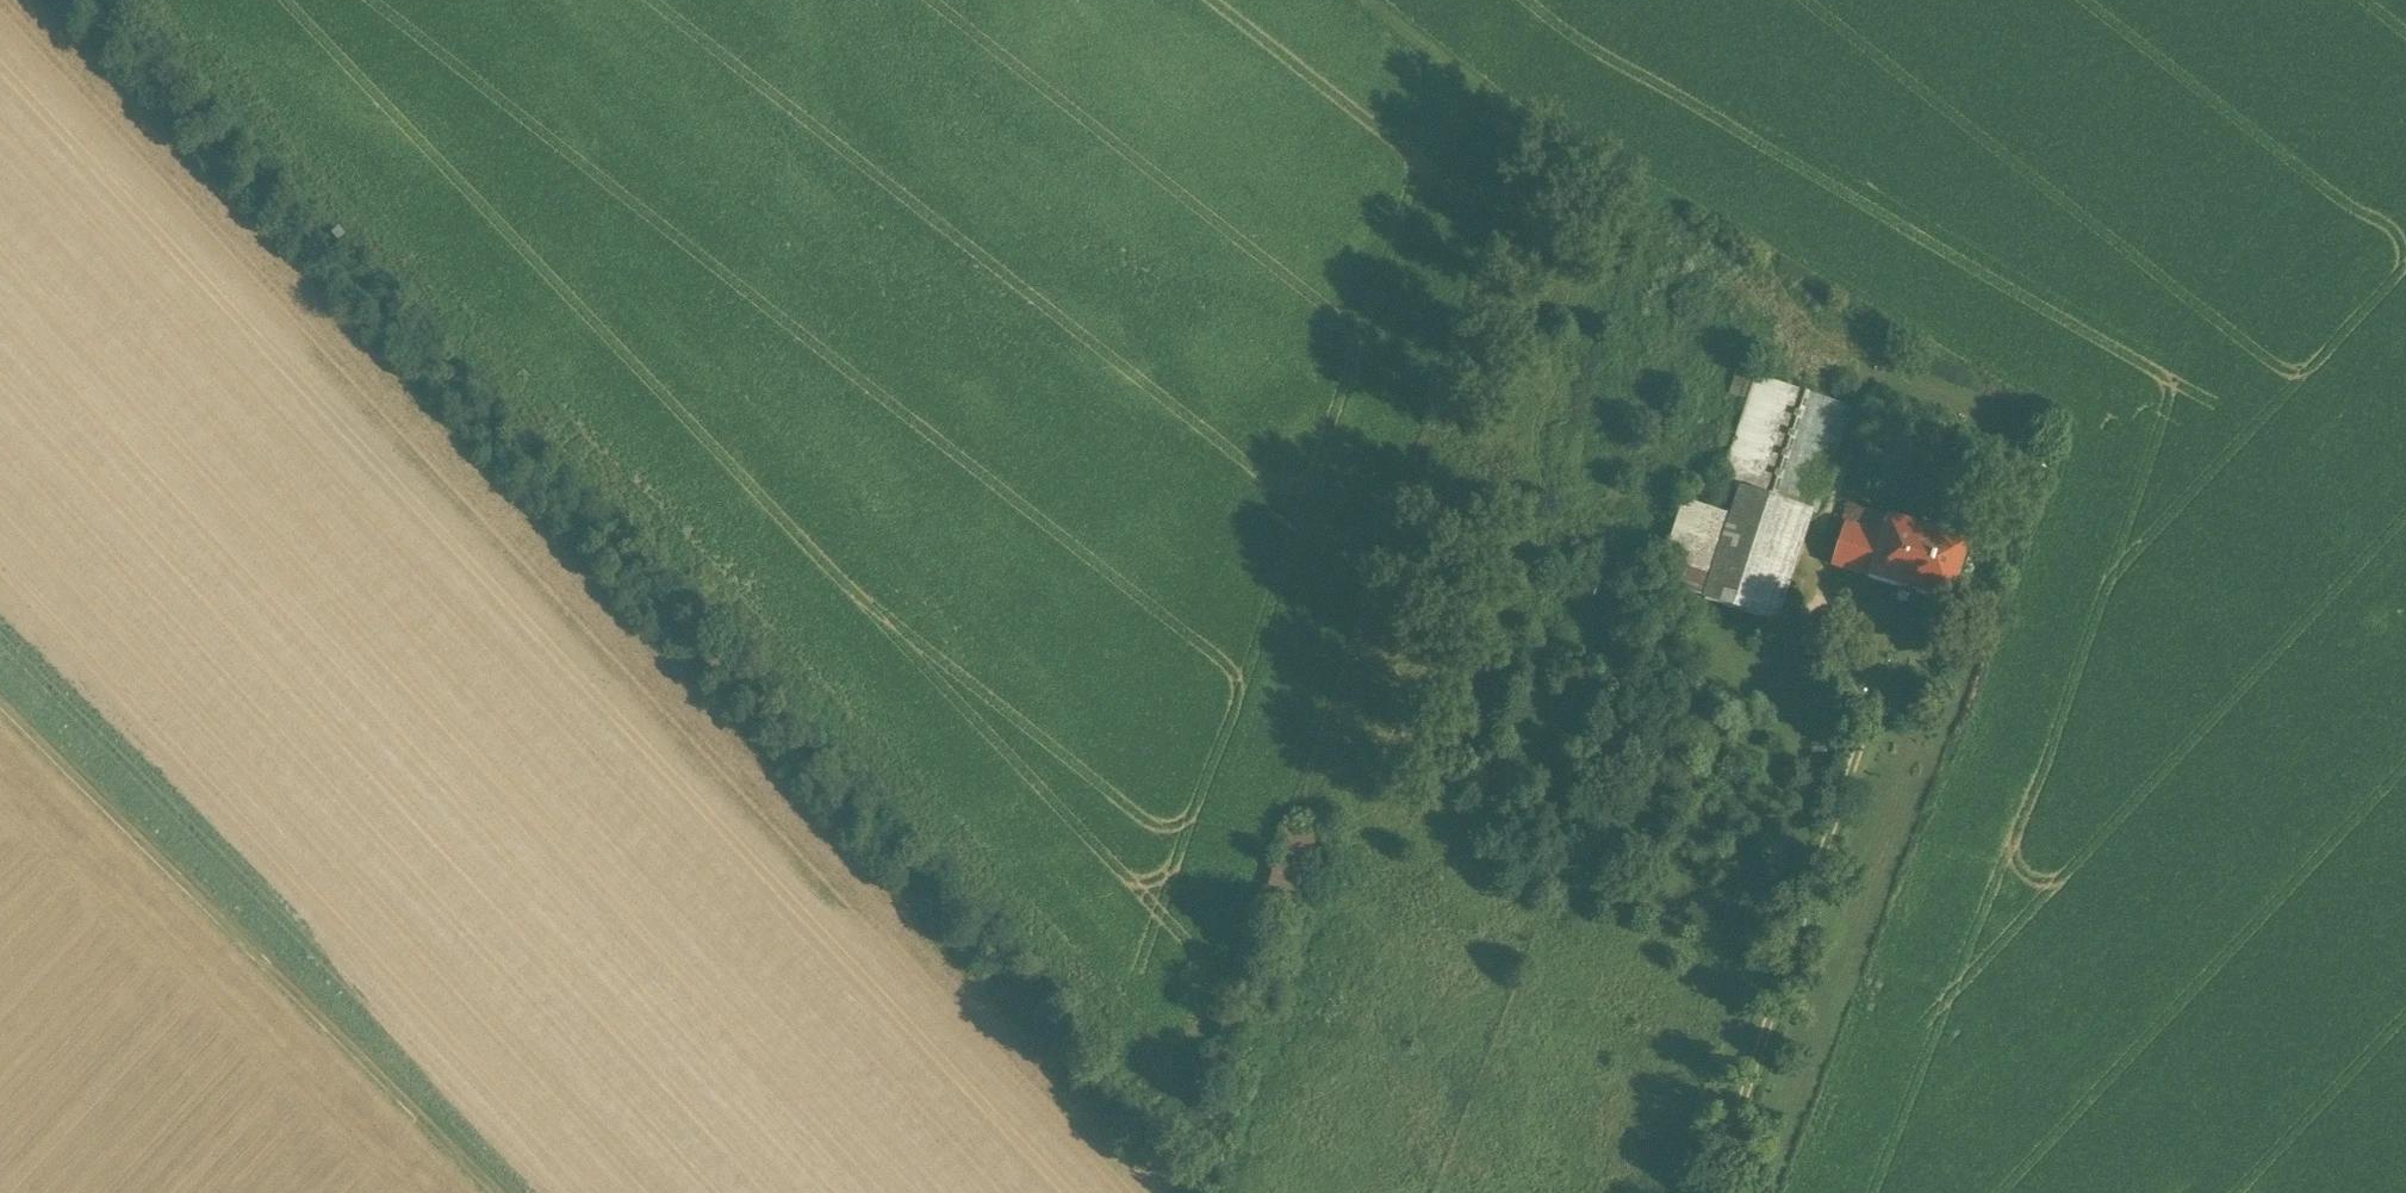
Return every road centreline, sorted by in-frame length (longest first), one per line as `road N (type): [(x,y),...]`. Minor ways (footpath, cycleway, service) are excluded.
road 1 (track): [(41,0),(1178,1192)]
road 2 (track): [(0,712),(488,1192)]
road 3 (track): [(1361,0),(1518,122),(1870,371)]
road 4 (track): [(1702,1192),(1872,705)]

